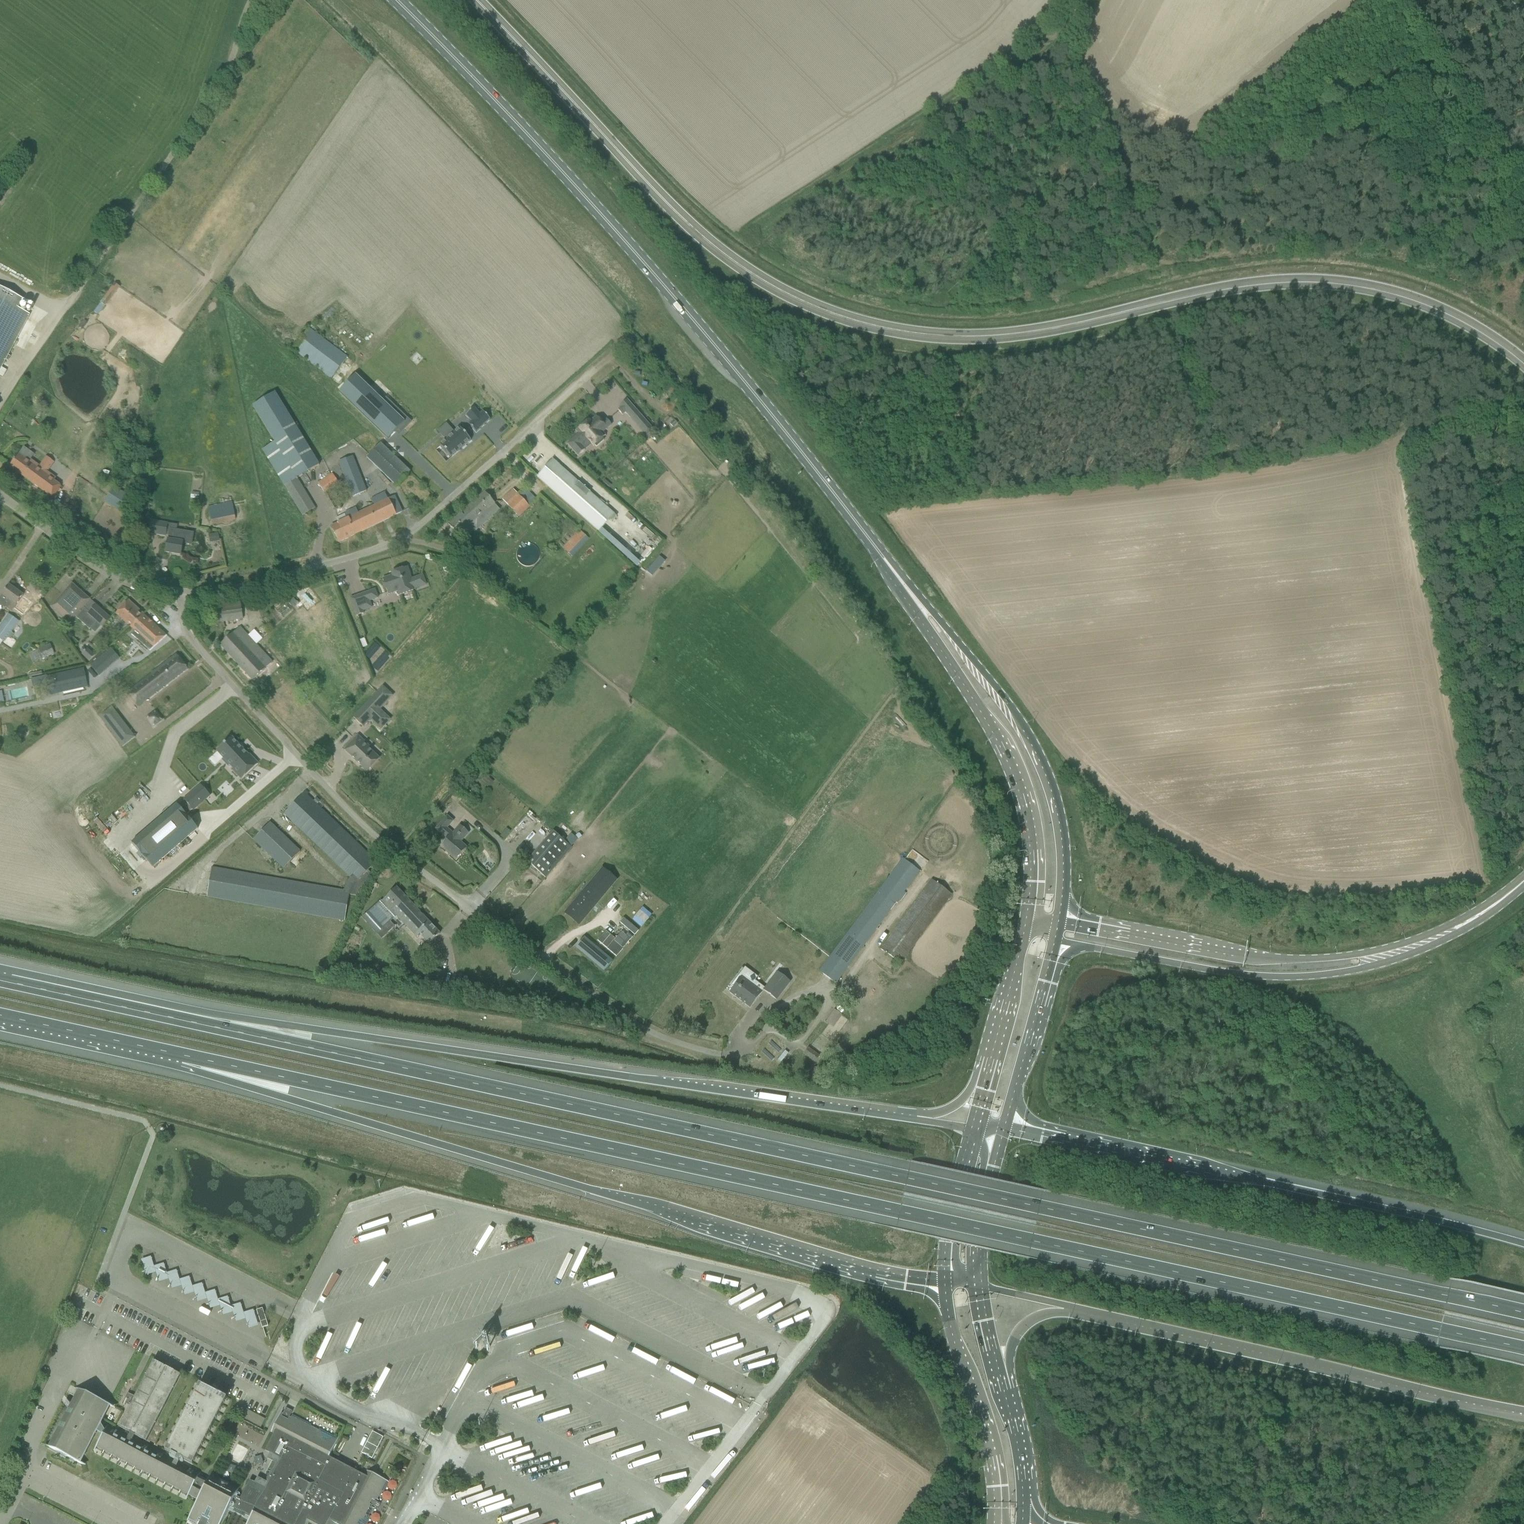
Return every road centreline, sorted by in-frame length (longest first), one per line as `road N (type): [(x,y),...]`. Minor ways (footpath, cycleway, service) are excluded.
road 1 (motorway): [(1523,1314),(8,982)]
road 2 (motorway): [(182,1056),(1523,1349)]
road 3 (secondary): [(1523,366),(1430,308),(1338,285),(1244,288),(1004,336),(937,337),(835,316),(747,272),(685,222),(475,0)]
road 4 (motorway): [(926,1120),(223,1016),(68,983),(8,982)]
road 5 (primary): [(918,605),(769,402),(395,0)]
road 6 (motorway): [(182,1056),(334,1115),(863,1273),(945,1283)]
road 7 (residential): [(722,1055),(643,1029),(368,830),(202,652),(185,628),(184,592)]
road 8 (motorway): [(1523,1246),(1005,1129)]
road 9 (residential): [(184,592),(237,589),(401,539),(624,346)]
road 10 (unclassified): [(0,404),(212,97),(256,0)]
road 11 (motorway): [(1061,1308),(1523,1413)]
road 12 (primary): [(1059,924),(1062,839),(1040,760),(1008,706),(918,605)]
road 13 (primary): [(918,605),(1016,783),(1030,854),(1026,923)]
road 14 (secondary): [(1055,942),(1261,976),(1349,971),(1372,959)]
road 15 (secondary): [(1372,959),(1260,958),(1059,924)]
road 16 (primary): [(945,1283),(987,1446),(994,1523)]
road 17 (residential): [(184,592),(121,578),(0,495)]
road 18 (primary): [(1005,1129),(1055,942)]
road 19 (motorway): [(0,1016),(182,1056)]
road 20 (secondary): [(1372,959),(1450,932),(1523,882)]
road 21 (primary): [(981,1288),(984,1207),(1005,1129)]
road 22 (primary): [(973,1128),(950,1216),(945,1283)]
road 23 (primary): [(1026,923),(988,1073)]
road 24 (track): [(1393,435),(1523,416)]
road 25 (primary): [(1024,1523),(1007,1401)]
road 26 (motorway): [(1007,1401),(1017,1333),(1033,1317),(1061,1308)]

